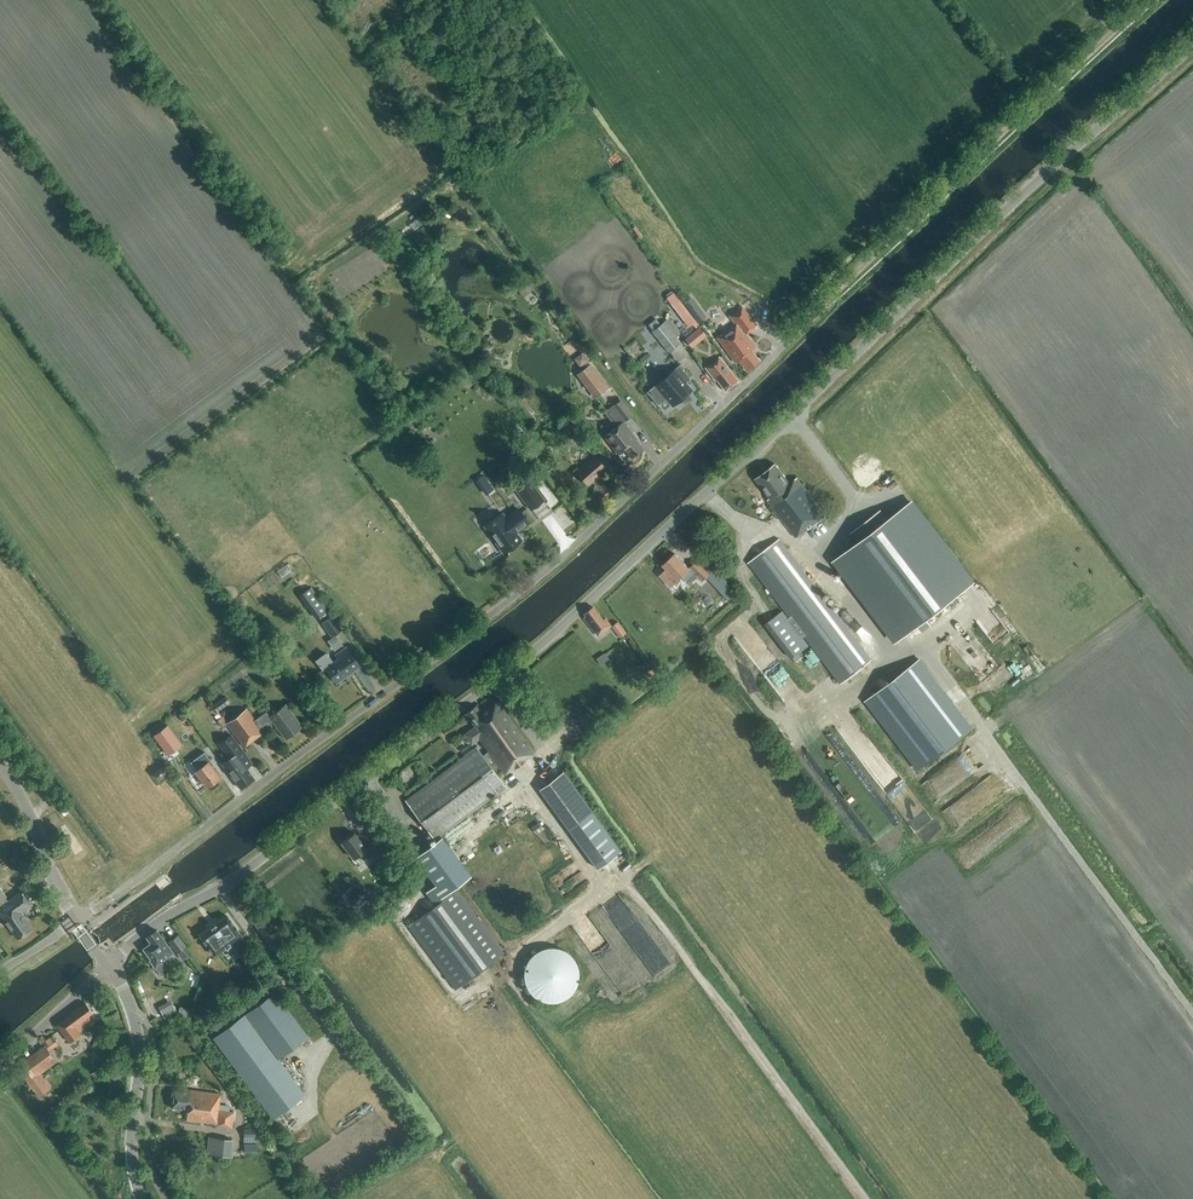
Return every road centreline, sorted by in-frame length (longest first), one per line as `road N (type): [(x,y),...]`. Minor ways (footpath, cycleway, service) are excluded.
road 1 (unclassified): [(109,965),(170,913),(236,878),(504,676),(1192,45)]
road 2 (unclassified): [(75,922),(554,563),(814,316)]
road 3 (track): [(814,316),(1148,0)]
road 4 (tertiary): [(141,1198),(131,1147),(139,1048),(128,999),(109,965)]
road 5 (tertiary): [(75,922),(0,766)]
road 6 (unclassified): [(0,1060),(109,965)]

